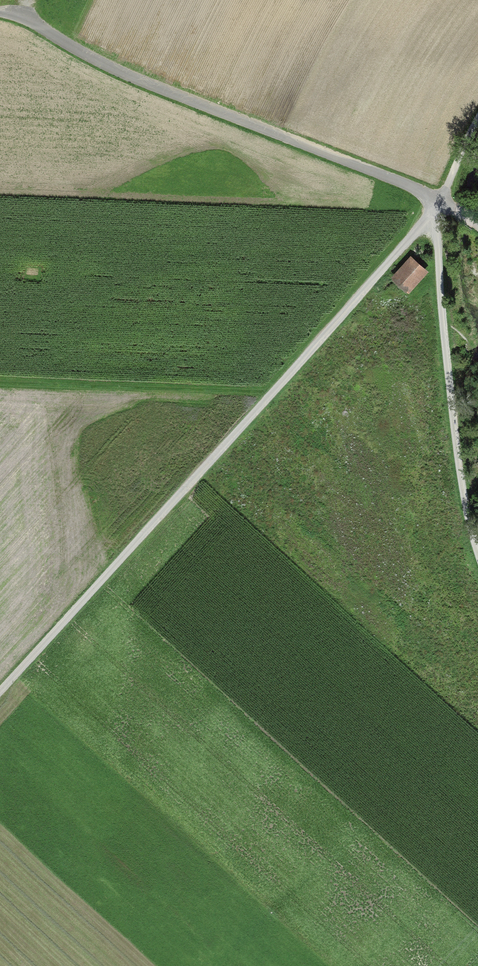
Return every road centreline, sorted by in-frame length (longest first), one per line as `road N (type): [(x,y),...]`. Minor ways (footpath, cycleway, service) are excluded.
road 1 (track): [(0,689),(443,201)]
road 2 (unclassified): [(450,205),(158,87),(23,17),(0,13)]
road 3 (track): [(477,110),(439,231),(477,571)]

